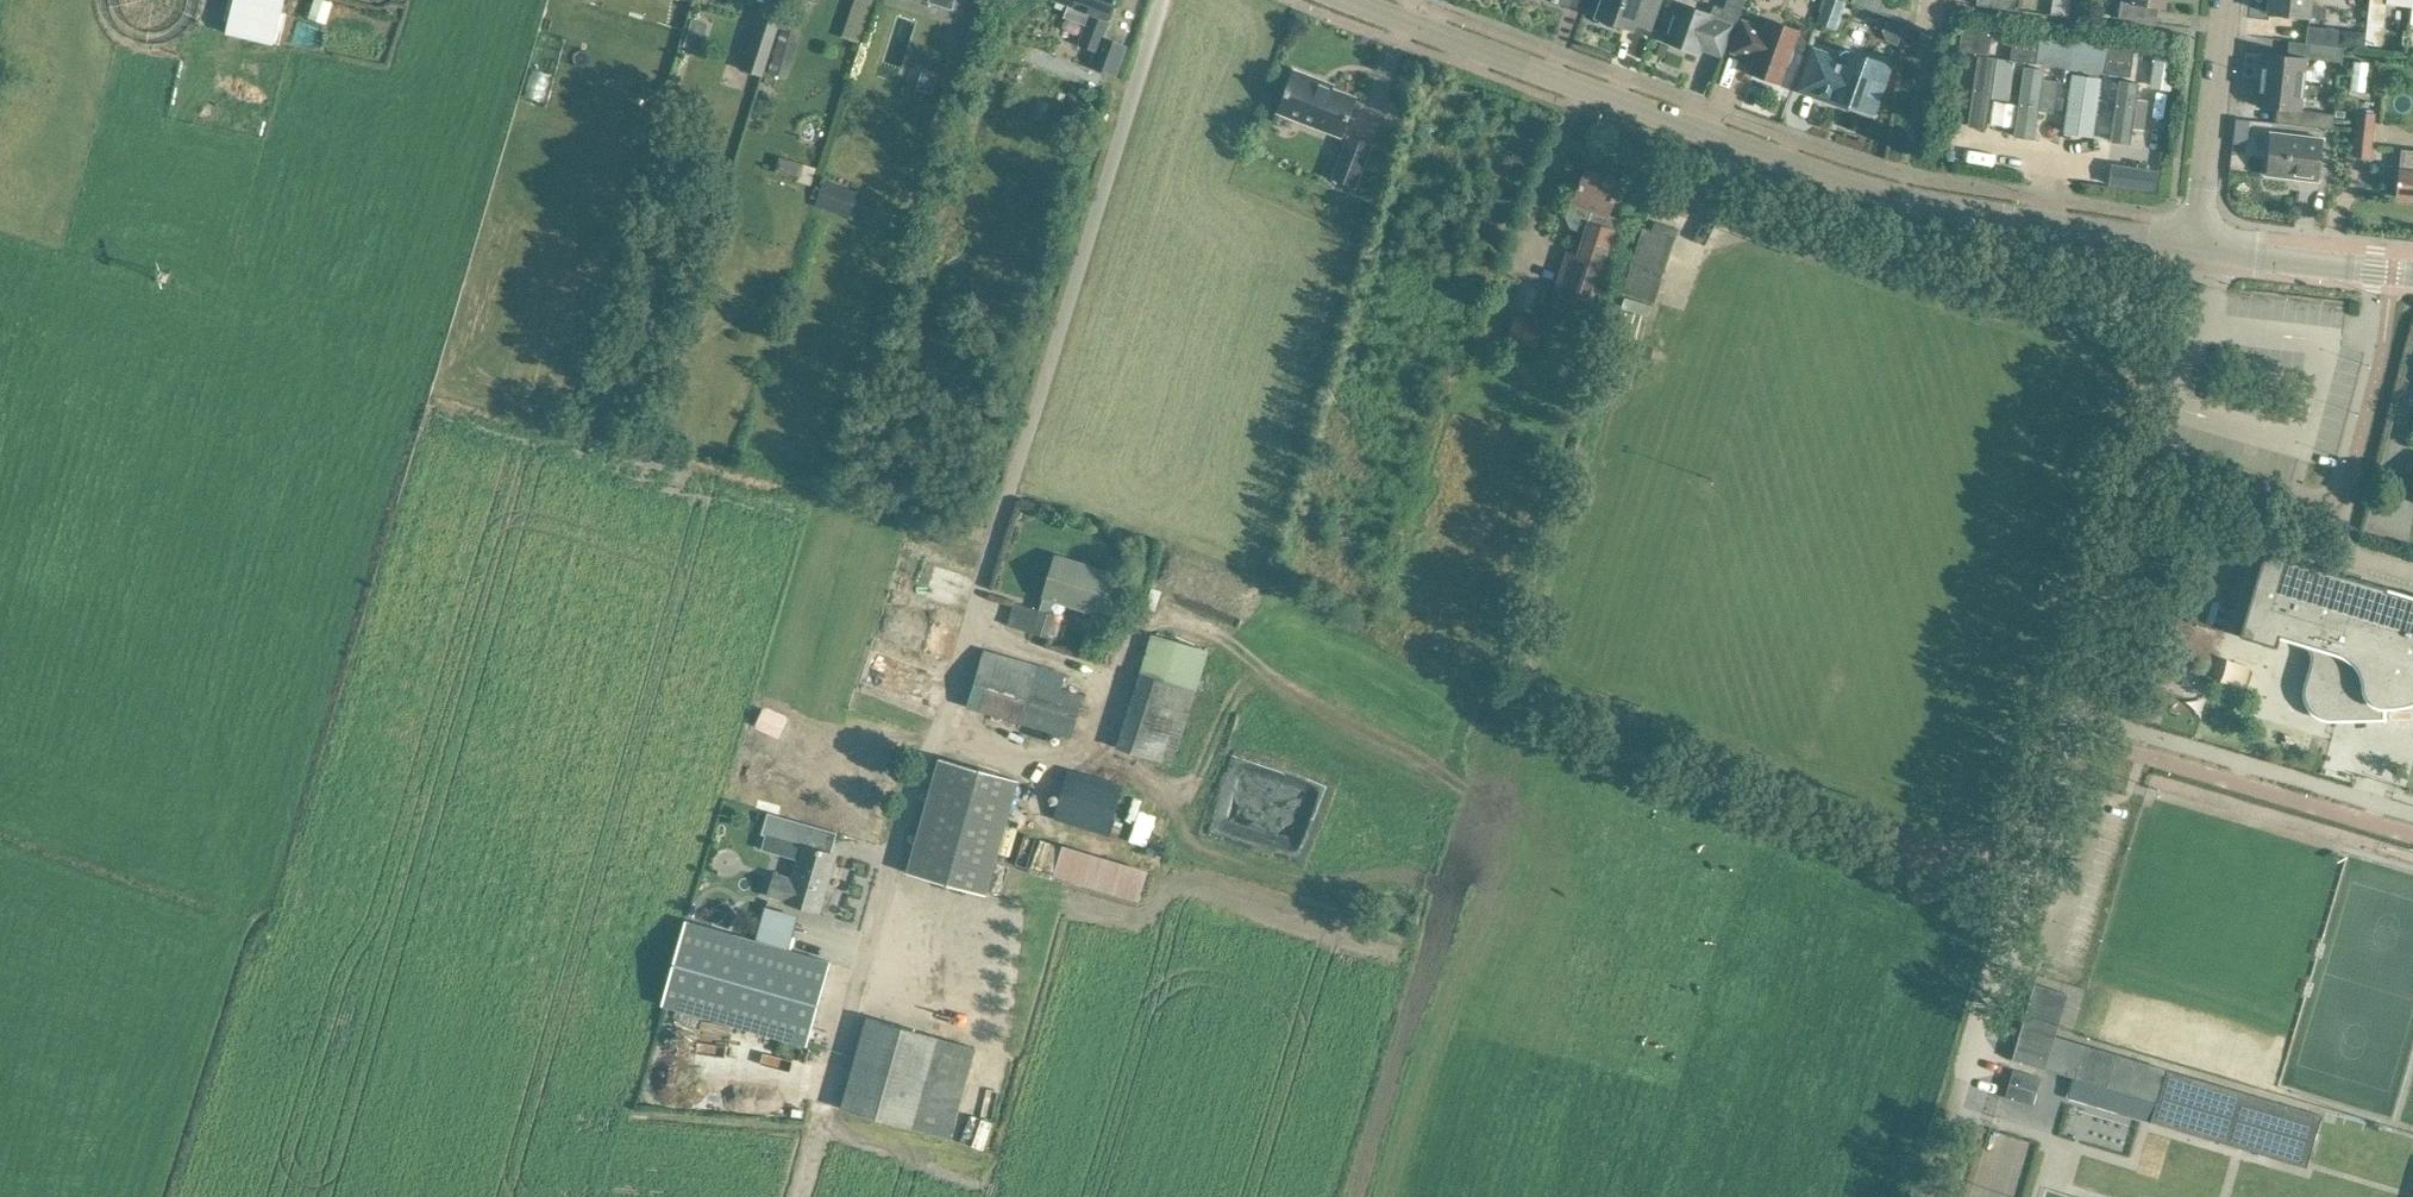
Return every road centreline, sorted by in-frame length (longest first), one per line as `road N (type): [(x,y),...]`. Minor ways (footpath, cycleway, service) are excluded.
road 1 (unclassified): [(818,1120),(919,774),(953,696),(999,523),(1163,0)]
road 2 (residential): [(1925,1196),(2143,468),(2219,249)]
road 3 (unclassified): [(2194,244),(1903,200),(1355,0)]
road 4 (unclassified): [(2194,244),(2228,0)]
road 5 (unclassified): [(2412,274),(2219,249)]

